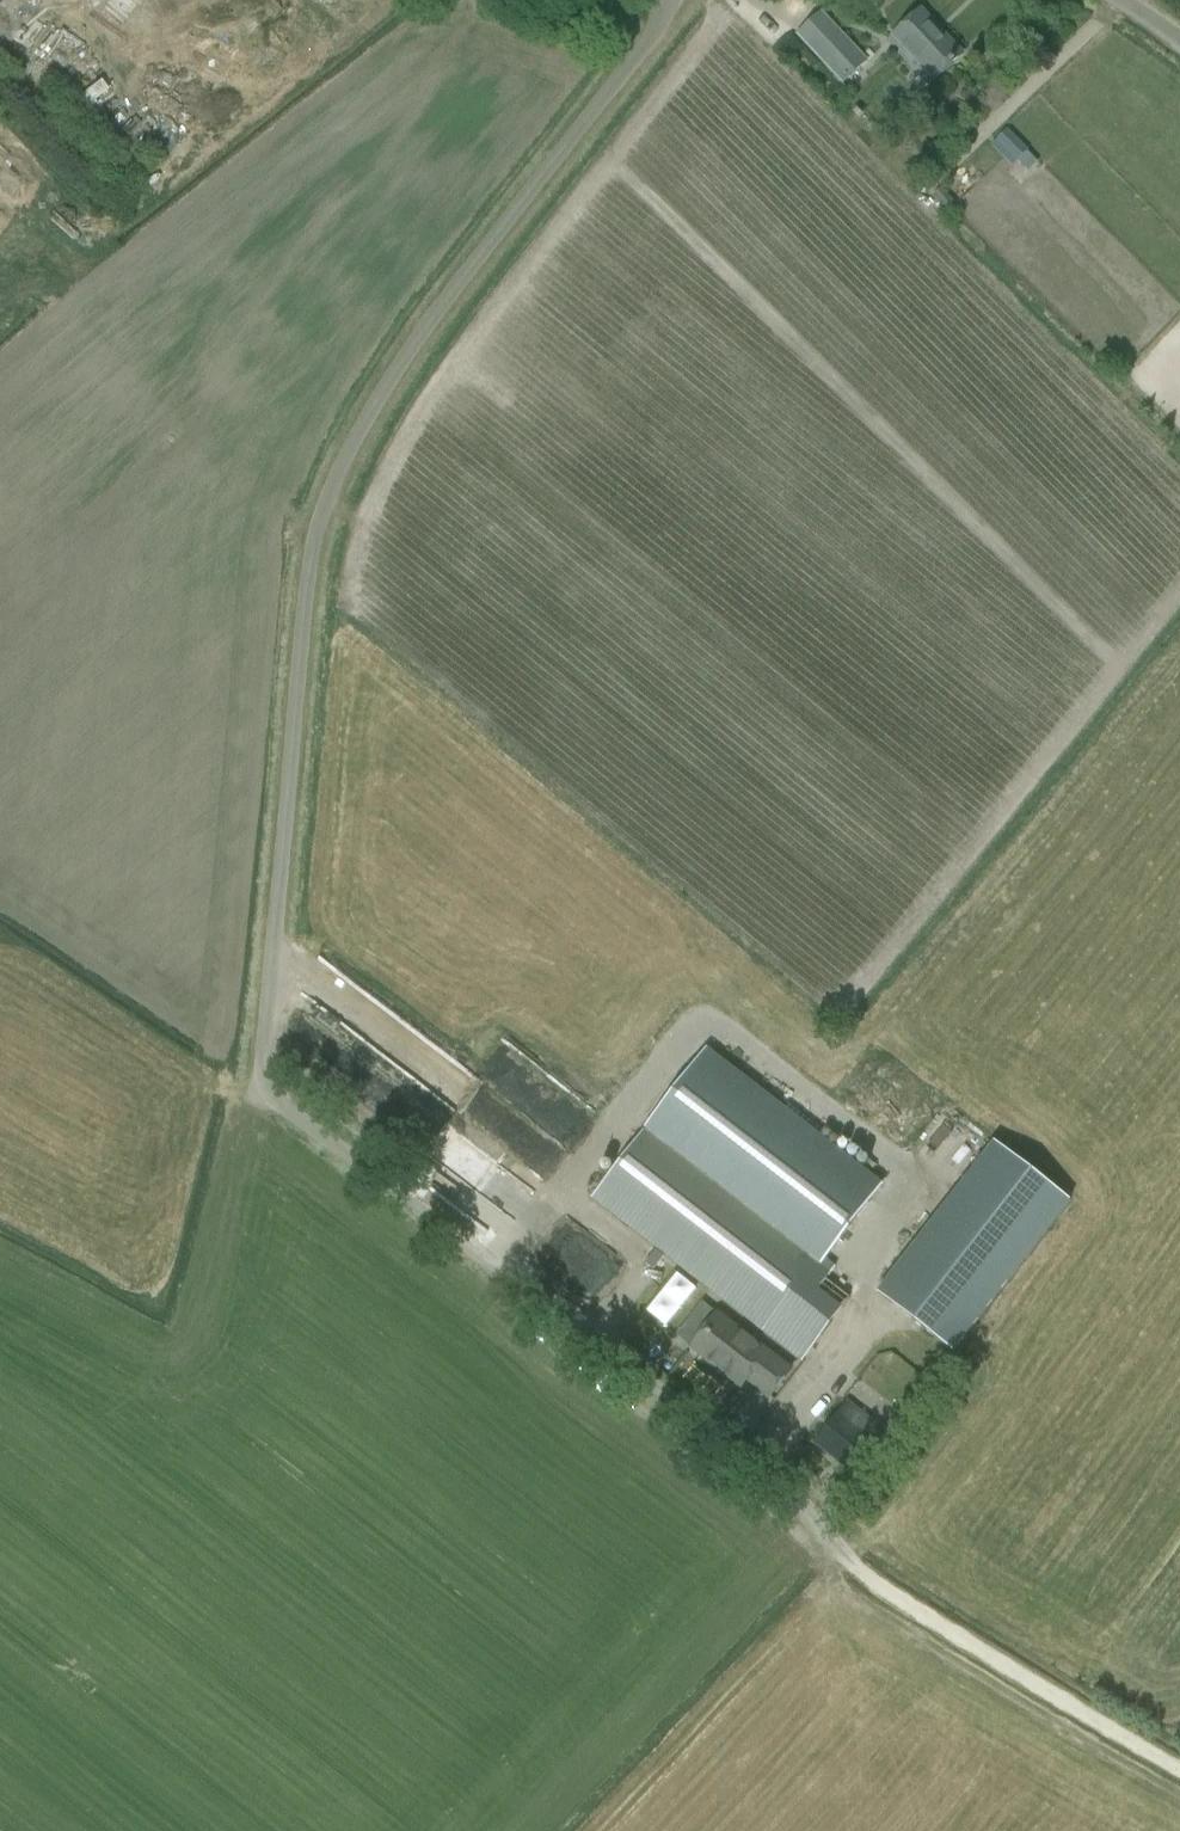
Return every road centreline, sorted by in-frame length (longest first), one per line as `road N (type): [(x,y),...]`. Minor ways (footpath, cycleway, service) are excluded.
road 1 (unclassified): [(1179,1755),(906,1585),(827,1526),(722,1424),(241,1068),(279,574),(307,462),(338,399),(632,0)]

